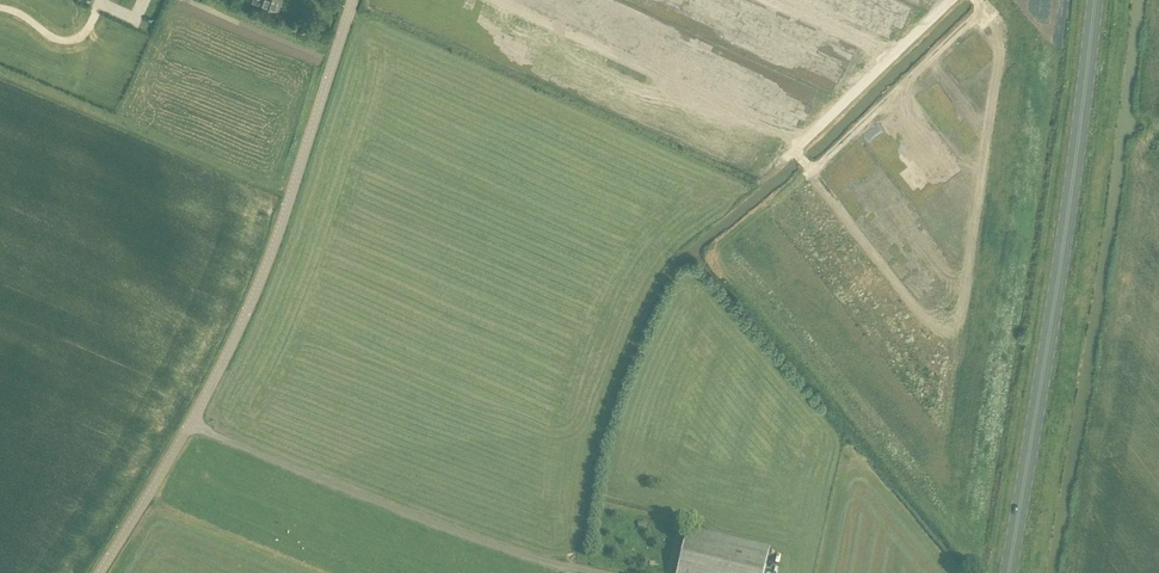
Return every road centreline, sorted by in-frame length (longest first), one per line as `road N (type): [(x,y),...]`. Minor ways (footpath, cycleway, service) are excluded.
road 1 (unclassified): [(97,572),(189,426),(247,304),(354,0)]
road 2 (secondary): [(1009,572),(1095,0)]
road 3 (track): [(200,403),(0,317)]

